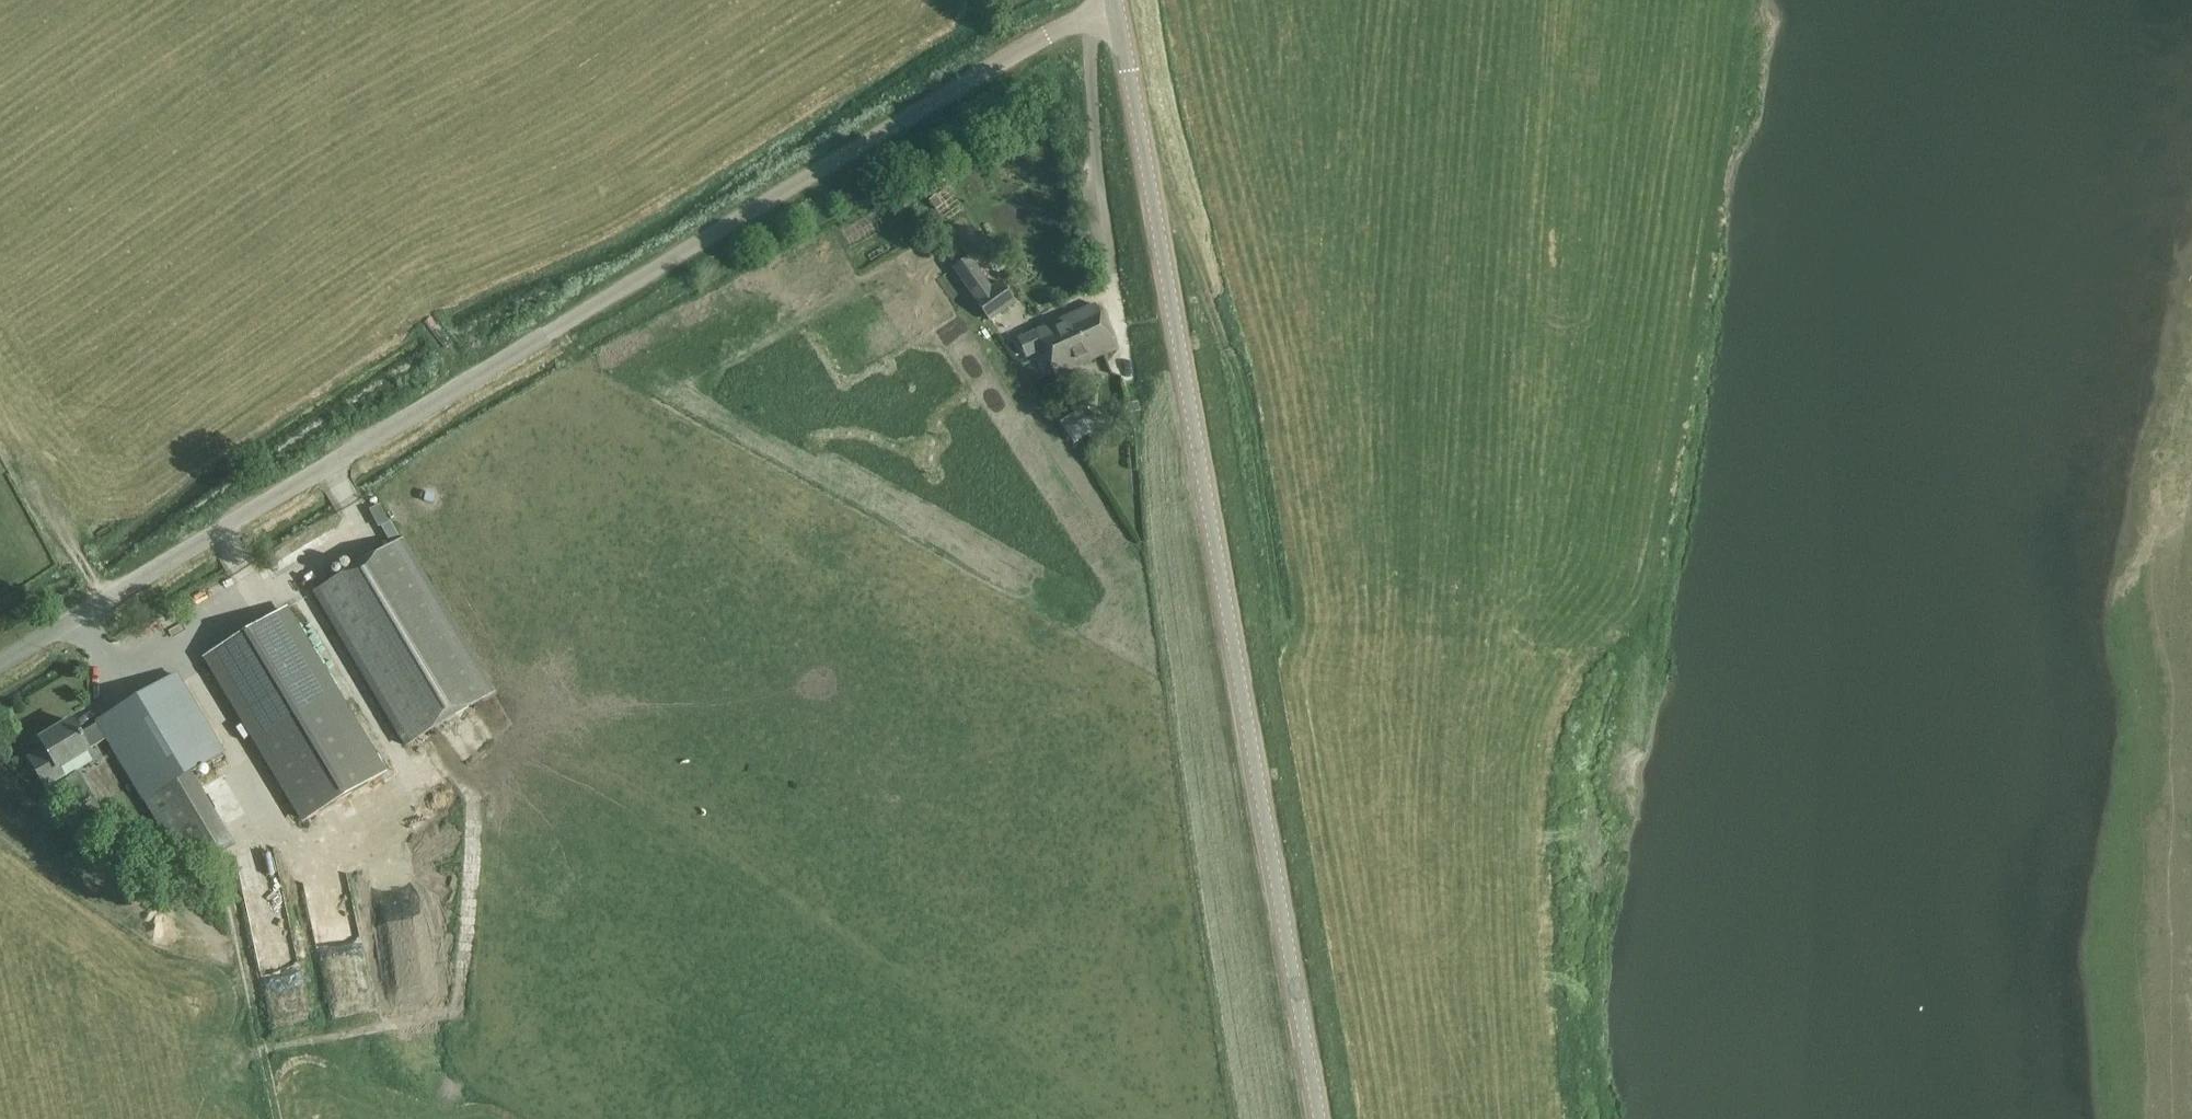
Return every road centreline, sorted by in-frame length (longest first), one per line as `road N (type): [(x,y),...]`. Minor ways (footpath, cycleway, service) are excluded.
road 1 (unclassified): [(0,663),(1047,34),(1114,3)]
road 2 (tertiary): [(1319,1118),(1114,3)]
road 3 (track): [(1146,171),(1184,226),(1227,347)]

